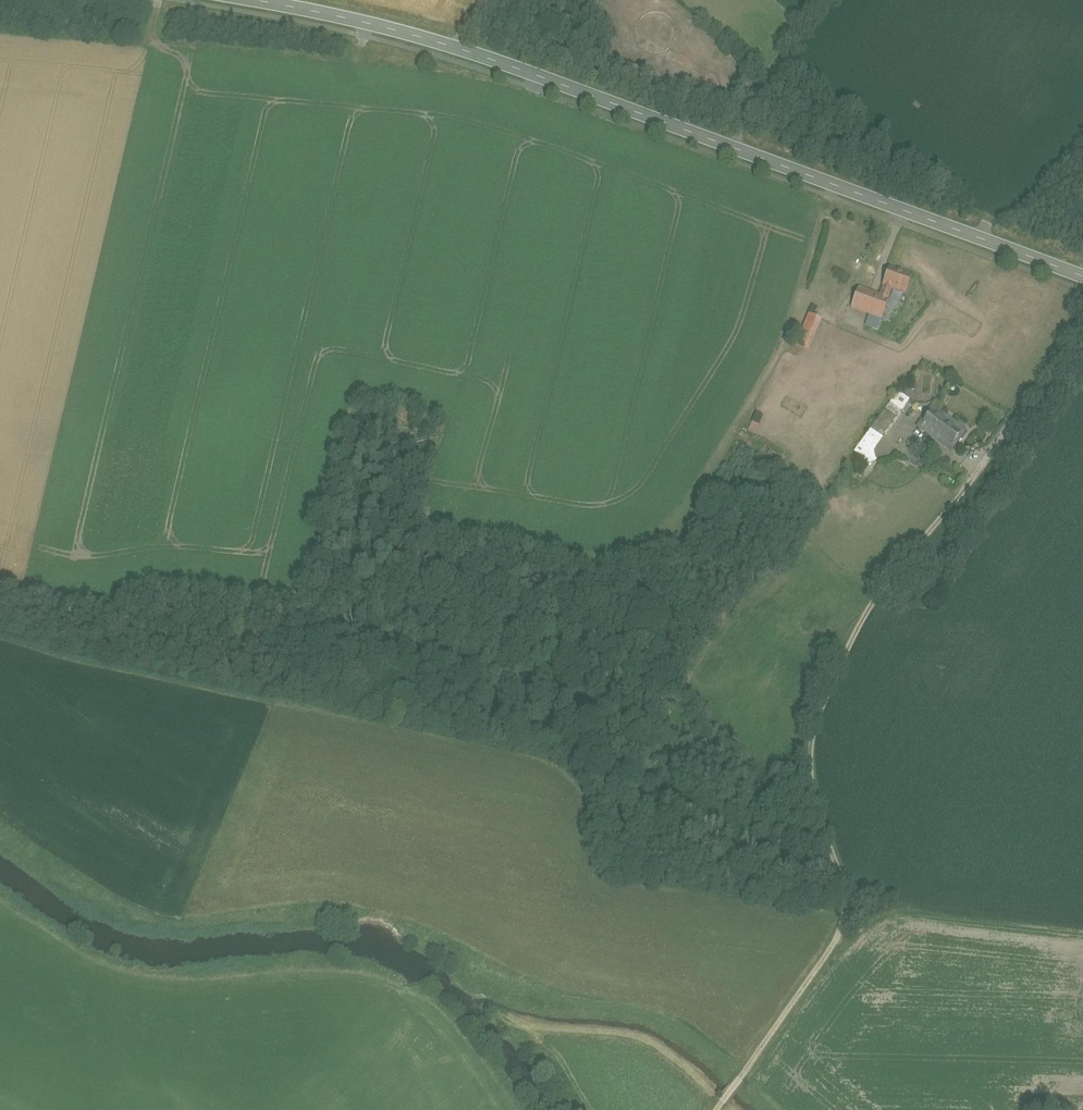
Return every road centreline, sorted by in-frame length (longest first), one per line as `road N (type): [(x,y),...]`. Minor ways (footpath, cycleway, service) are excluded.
road 1 (tertiary): [(257,0),(397,29),(519,67),(1082,274)]
road 2 (track): [(978,471),(882,591),(827,692),(812,734),(809,781),(841,882),(839,923),(716,1109)]
road 3 (residential): [(1082,316),(978,471)]

